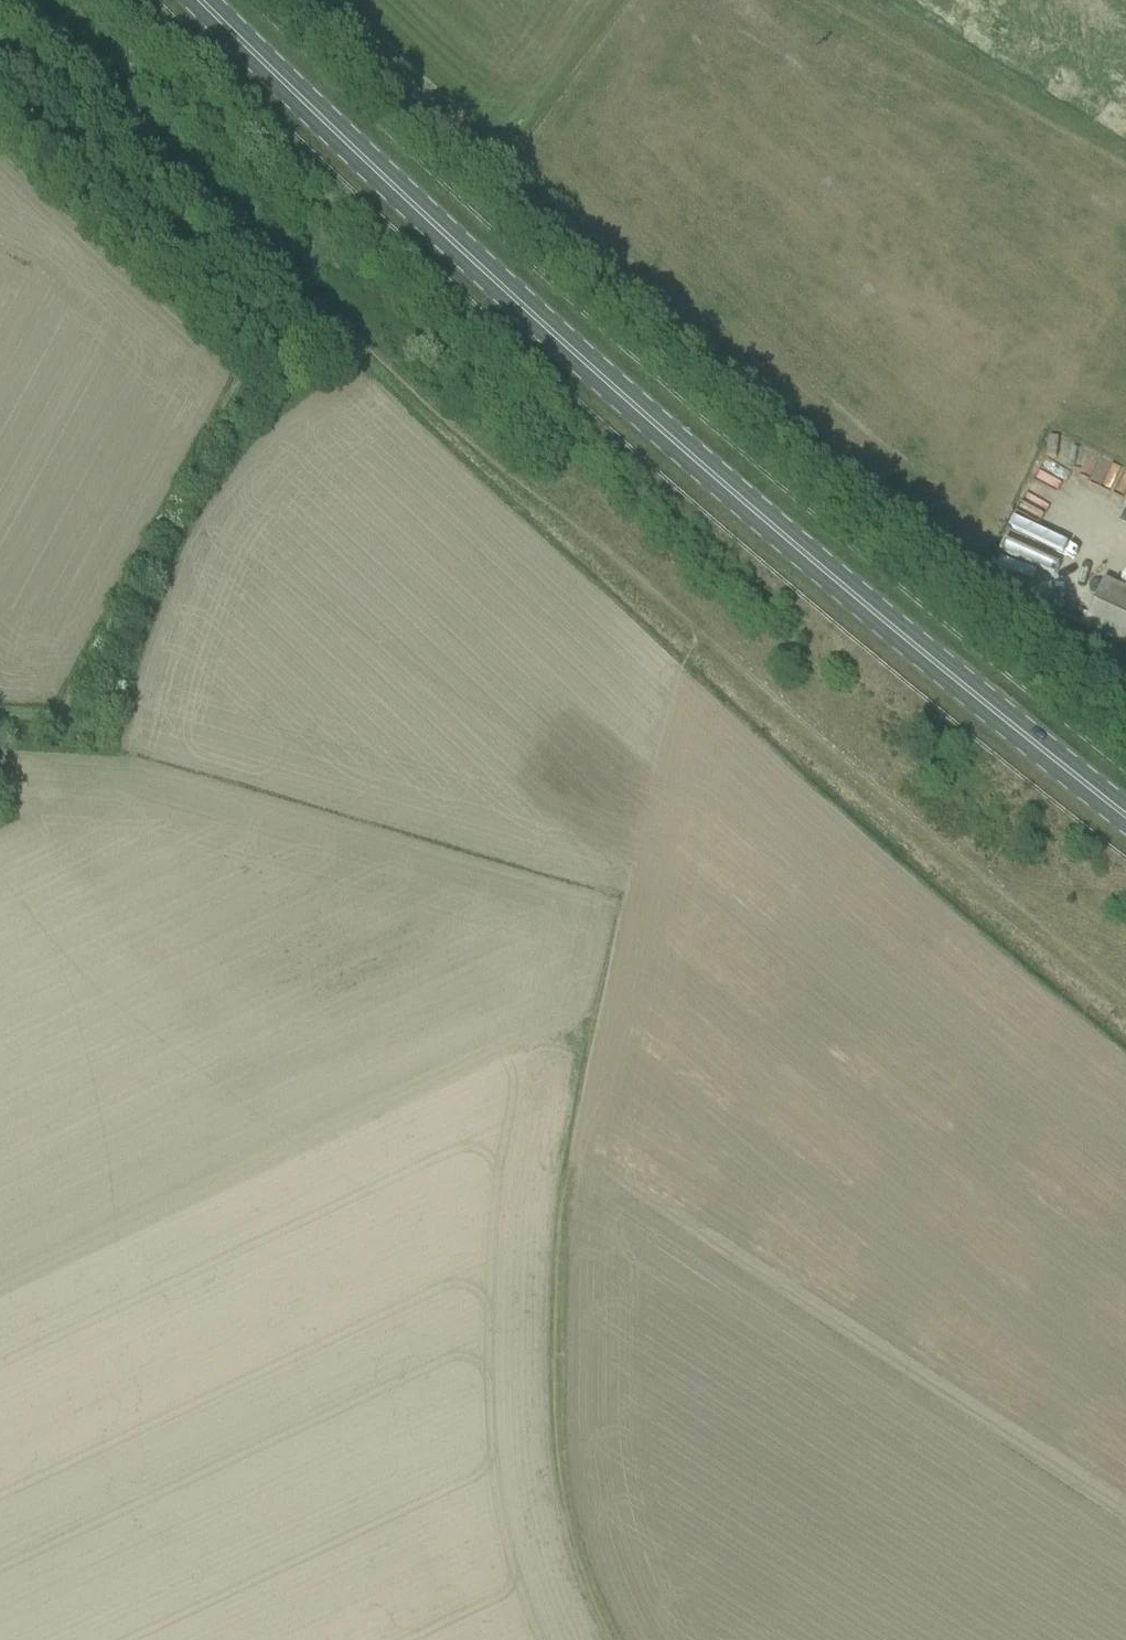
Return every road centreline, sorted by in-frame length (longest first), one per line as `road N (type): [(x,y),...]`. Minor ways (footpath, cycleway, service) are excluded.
road 1 (primary): [(1125,814),(563,347),(198,0)]
road 2 (track): [(613,1639),(593,1602),(559,1460),(555,1266),(581,1078),(678,671)]

